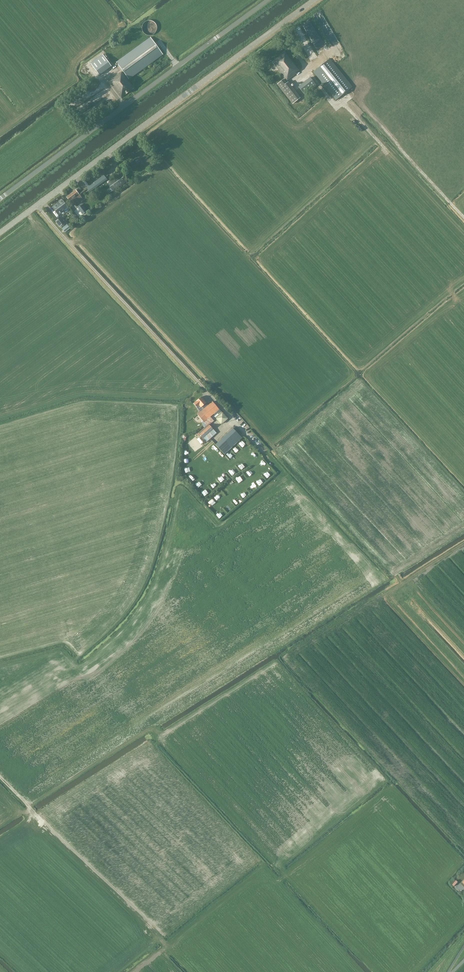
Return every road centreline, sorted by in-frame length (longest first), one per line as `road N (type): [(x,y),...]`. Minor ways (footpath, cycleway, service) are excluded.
road 1 (tertiary): [(0,232),(314,0)]
road 2 (unclassified): [(0,200),(267,0)]

